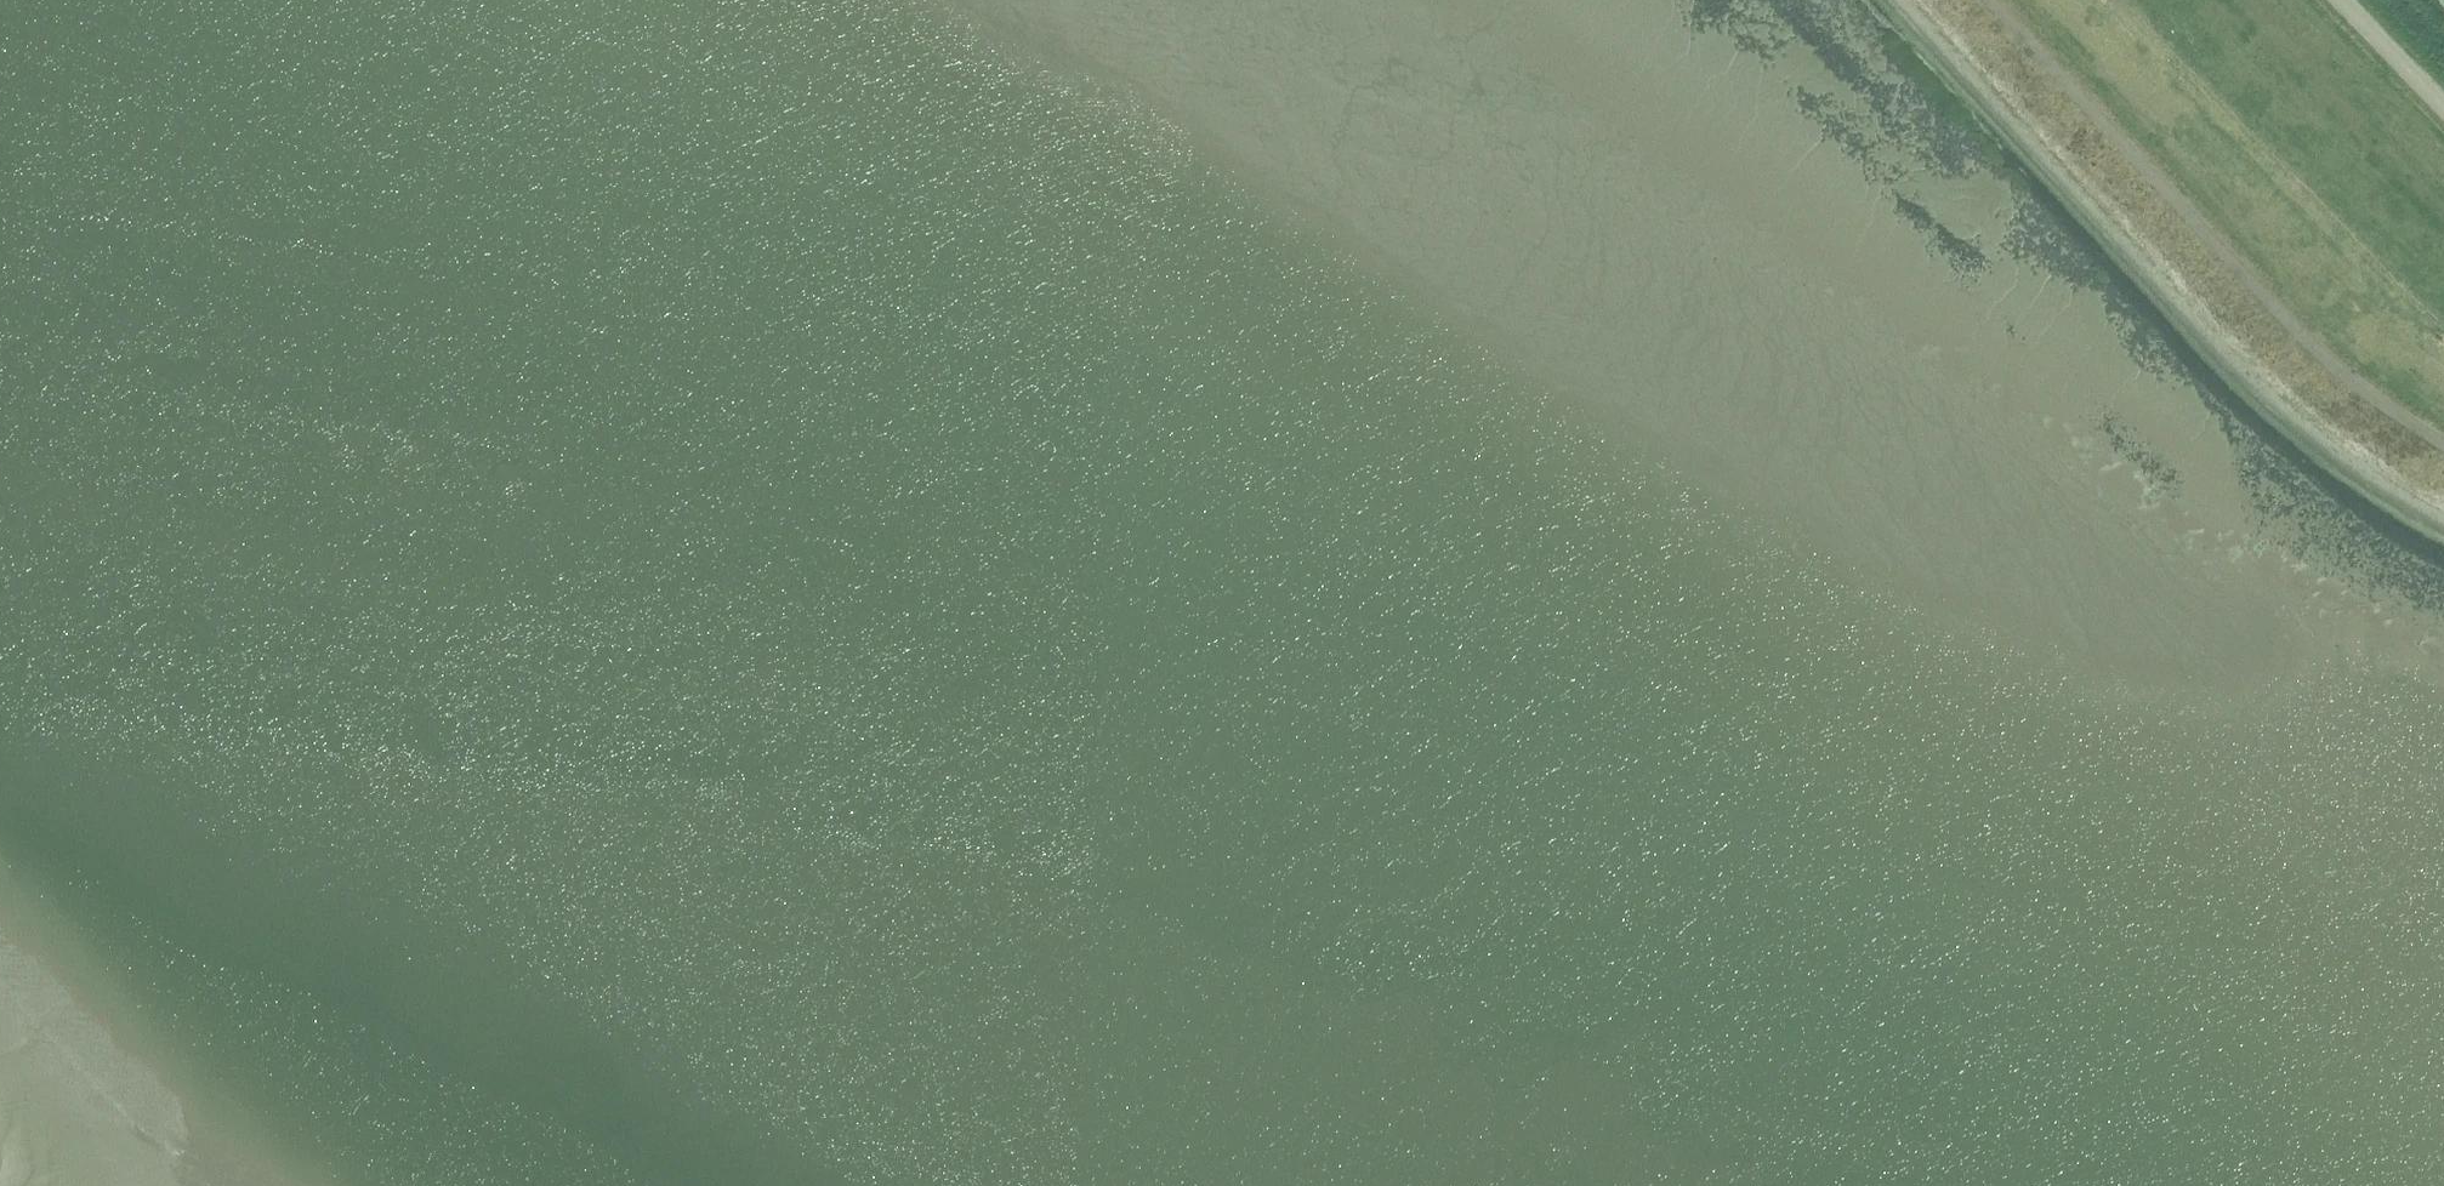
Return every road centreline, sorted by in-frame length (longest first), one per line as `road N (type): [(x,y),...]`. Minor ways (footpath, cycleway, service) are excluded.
road 1 (unclassified): [(2443,105),(2345,0)]

